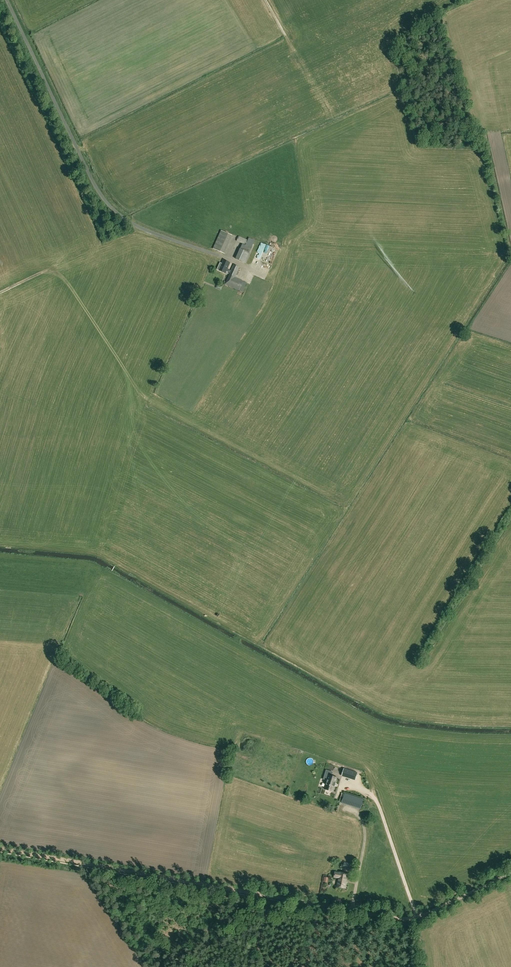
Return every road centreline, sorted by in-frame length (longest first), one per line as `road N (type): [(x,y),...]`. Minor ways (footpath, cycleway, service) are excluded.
road 1 (track): [(351,910),(0,849)]
road 2 (unclassified): [(510,873),(415,919),(351,910)]

